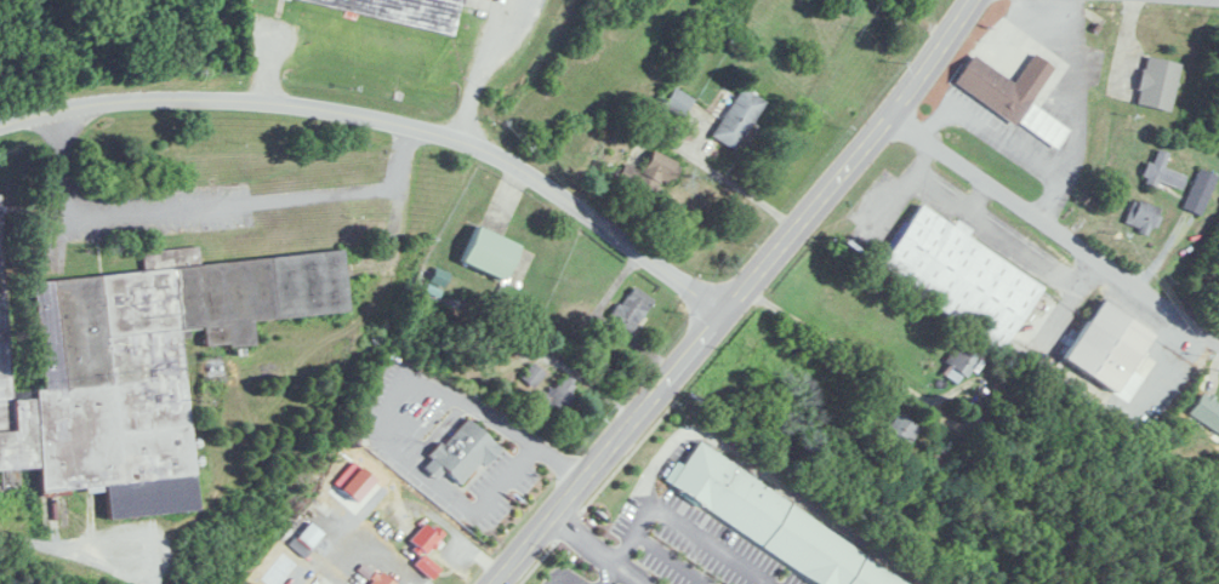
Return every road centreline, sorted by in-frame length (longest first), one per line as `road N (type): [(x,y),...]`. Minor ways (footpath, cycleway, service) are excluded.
road 1 (residential): [(725,313),(502,156),(462,139),(262,101),(106,102),(0,128)]
road 2 (primary): [(497,583),(913,85),(972,0)]
road 3 (residential): [(894,108),(1218,334)]

